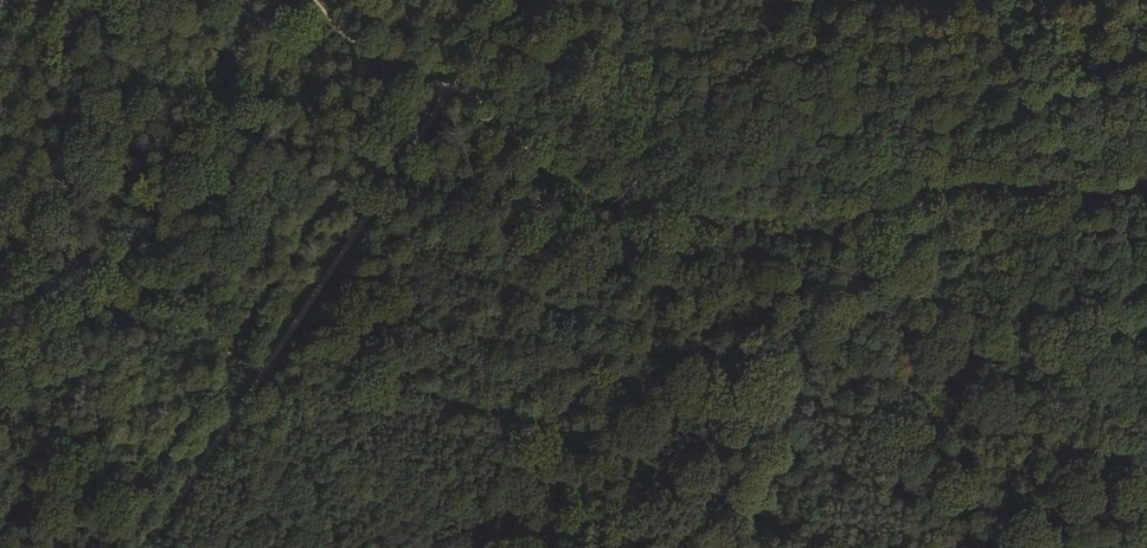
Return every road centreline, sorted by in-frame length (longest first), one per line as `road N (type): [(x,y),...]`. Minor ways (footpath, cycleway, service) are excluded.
road 1 (track): [(452,87),(265,369)]
road 2 (track): [(265,369),(146,547)]

